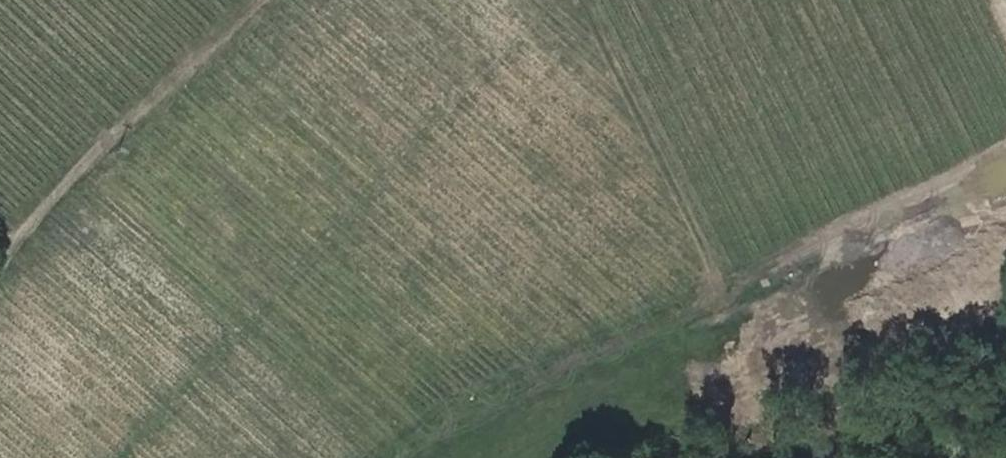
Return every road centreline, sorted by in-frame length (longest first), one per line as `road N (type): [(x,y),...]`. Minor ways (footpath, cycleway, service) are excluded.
road 1 (track): [(140,457),(542,0)]
road 2 (track): [(255,0),(0,257)]
road 3 (track): [(582,0),(723,297)]

